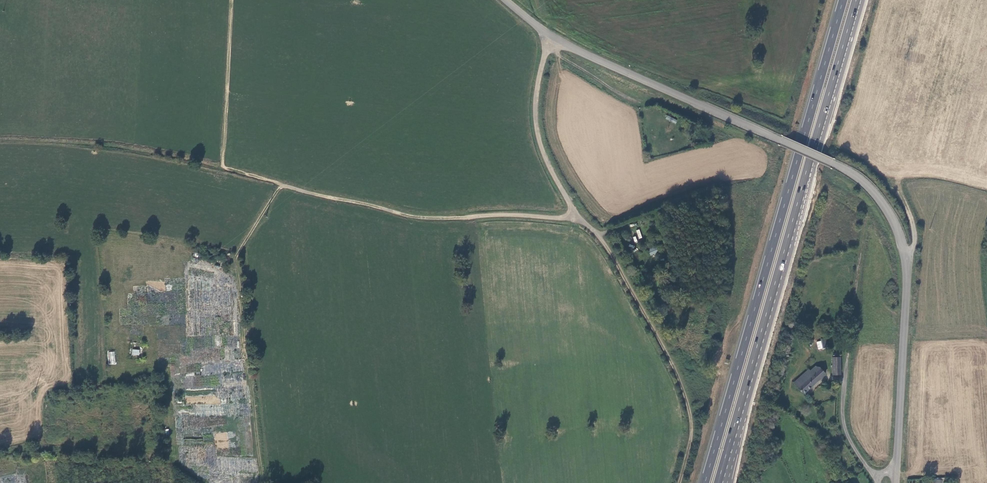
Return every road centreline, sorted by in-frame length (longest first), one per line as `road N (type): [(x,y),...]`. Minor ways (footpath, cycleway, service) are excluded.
road 1 (unclassified): [(505,0),(551,39),(834,164),(879,199),(904,250),(906,282),(894,482)]
road 2 (trunk): [(843,0),(705,482)]
road 3 (trunk): [(718,482),(856,0)]
road 4 (track): [(573,214),(605,244),(674,368),(691,438),(678,482)]
road 5 (track): [(573,214),(424,218),(282,185)]
road 6 (track): [(904,250),(887,245),(867,214),(846,379)]
road 7 (track): [(551,39),(536,115),(541,149),(573,214)]

